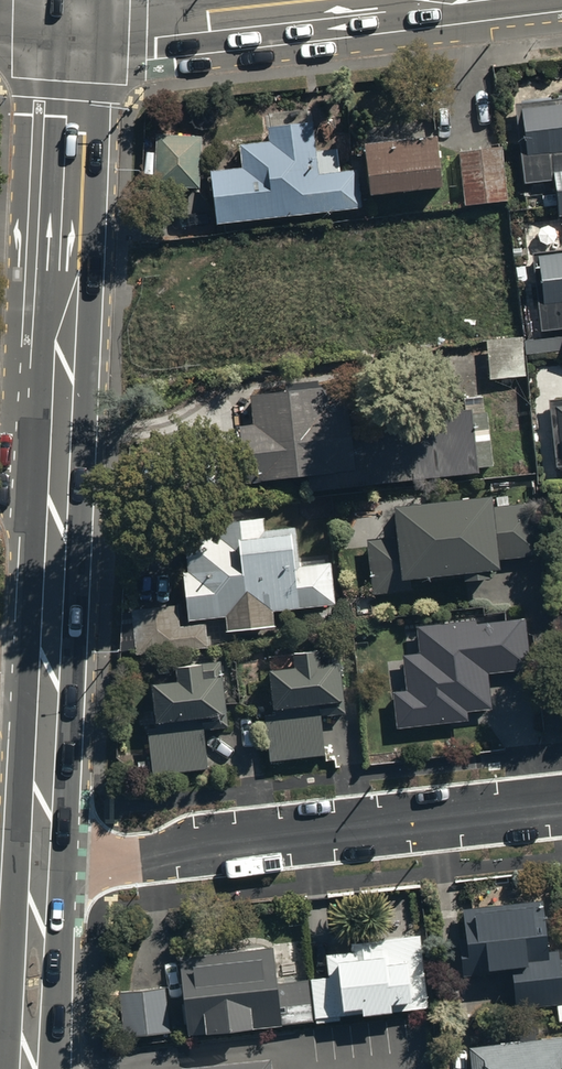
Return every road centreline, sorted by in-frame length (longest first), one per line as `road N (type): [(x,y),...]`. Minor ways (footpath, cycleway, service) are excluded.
road 1 (secondary): [(50,676),(81,16)]
road 2 (residential): [(40,874),(168,851),(561,806)]
road 3 (secondary): [(81,16),(187,23),(410,0)]
road 4 (secondary): [(40,874),(50,676)]
road 5 (secondary): [(29,1068),(40,874)]

